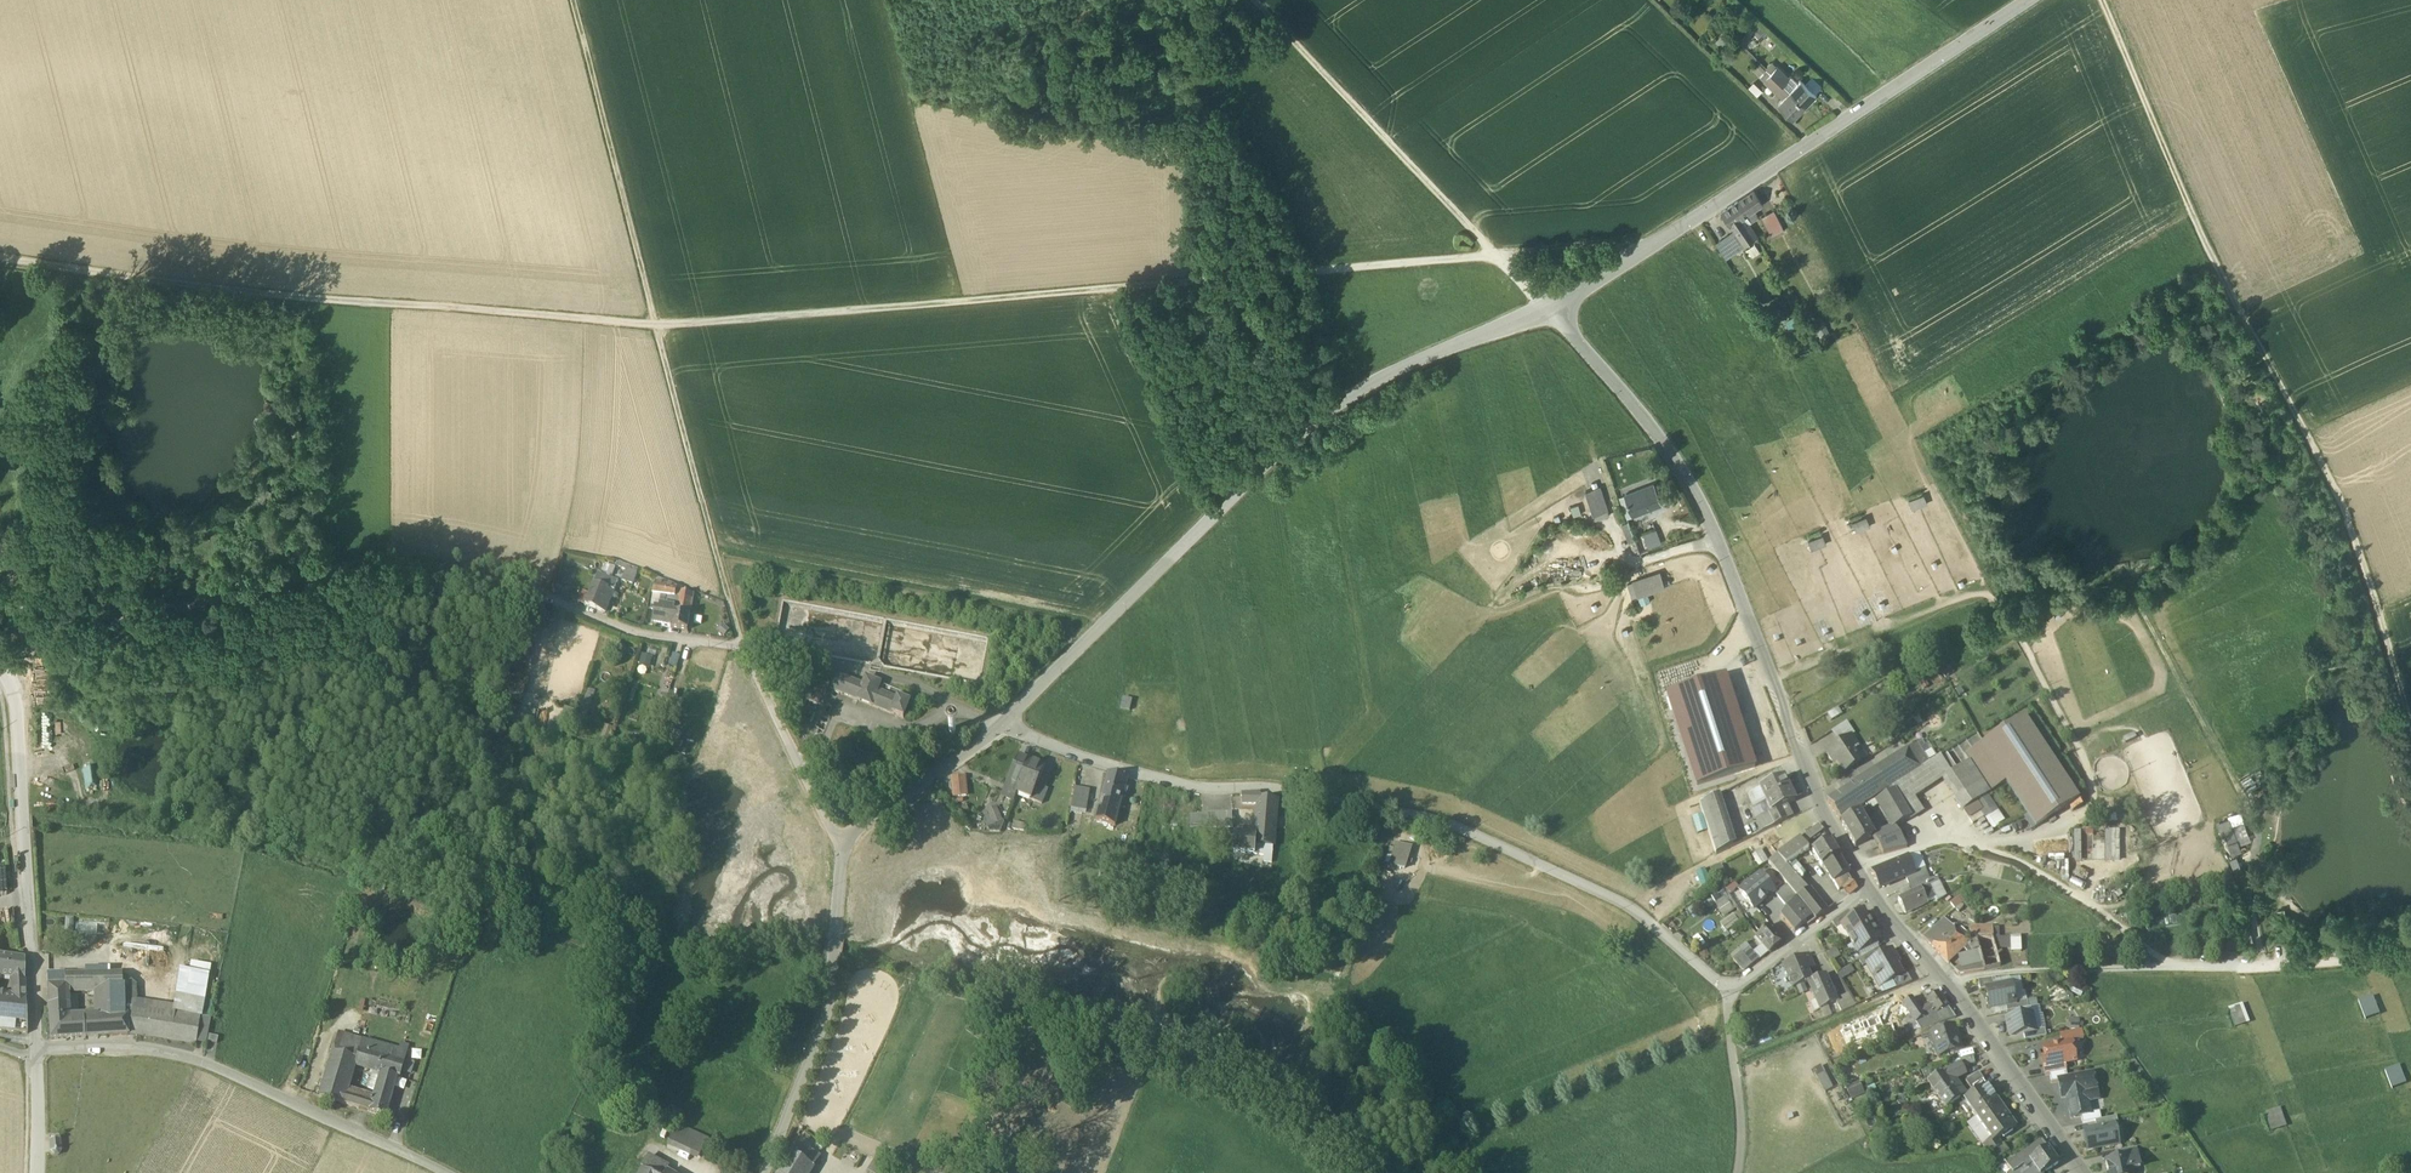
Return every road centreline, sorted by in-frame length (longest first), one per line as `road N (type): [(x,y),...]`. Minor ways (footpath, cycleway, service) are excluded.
road 1 (track): [(0,255),(301,296),(656,326),(1495,255),(1548,309)]
road 2 (residential): [(841,852),(746,648),(631,636),(506,580),(373,561),(0,644)]
road 3 (residential): [(1727,992),(1629,908),(1451,827),(1262,788),(1198,789),(1002,727)]
road 4 (track): [(2410,715),(2346,507),(2209,250),(2101,0)]
road 5 (residential): [(1548,309),(1412,363),(1315,423),(1002,727)]
road 6 (tertiary): [(1868,893),(1831,828),(1717,540),(1677,465),(1548,309)]
road 7 (track): [(574,0),(746,648)]
road 8 (tertiary): [(1548,309),(2029,0)]
road 9 (track): [(1254,0),(1495,255),(1658,241)]
road 10 (residential): [(443,1172),(189,1060),(124,1049),(35,1053)]
road 11 (tertiary): [(35,1053),(18,747),(13,693),(0,669)]
road 12 (tertiary): [(2083,1172),(1868,893)]
road 13 (residential): [(841,852),(828,1007),(765,1172)]
road 14 (track): [(1874,633),(1985,592),(2009,619),(2075,740)]
road 15 (track): [(2126,581),(2250,814)]
road 16 (track): [(1002,727),(957,708),(907,732),(839,705),(820,750),(801,766)]
road 17 (track): [(1341,997),(1471,1140),(1475,1172)]
road 18 (residential): [(1002,727),(850,837),(841,852)]
road 19 (track): [(957,708),(907,683),(778,652)]
road 20 (unclassified): [(1735,1172),(1742,1132),(1727,992)]
road 21 (residential): [(1868,893),(1727,992)]

